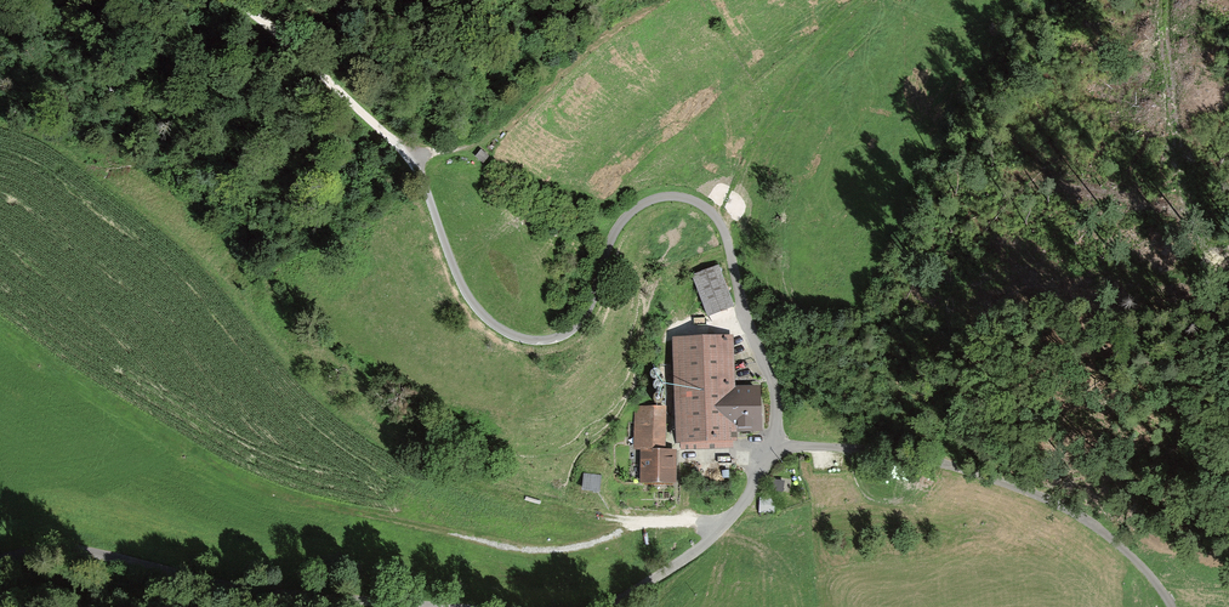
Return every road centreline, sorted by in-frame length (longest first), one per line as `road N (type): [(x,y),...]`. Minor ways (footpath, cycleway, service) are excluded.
road 1 (residential): [(774,445),(774,391),(725,233),(703,206),(670,195),(634,209),(615,230),(585,316),(560,336),(531,340),(500,328),(470,299),(413,156)]
road 2 (track): [(236,0),(413,156),(499,126),(591,45),(659,0)]
road 3 (residential): [(774,445),(914,456),(1068,507),(1131,555),(1173,606)]
road 4 (residential): [(0,558),(69,546),(223,586),(421,606)]
road 5 (residential): [(601,606),(699,552),(729,520),(774,445)]

